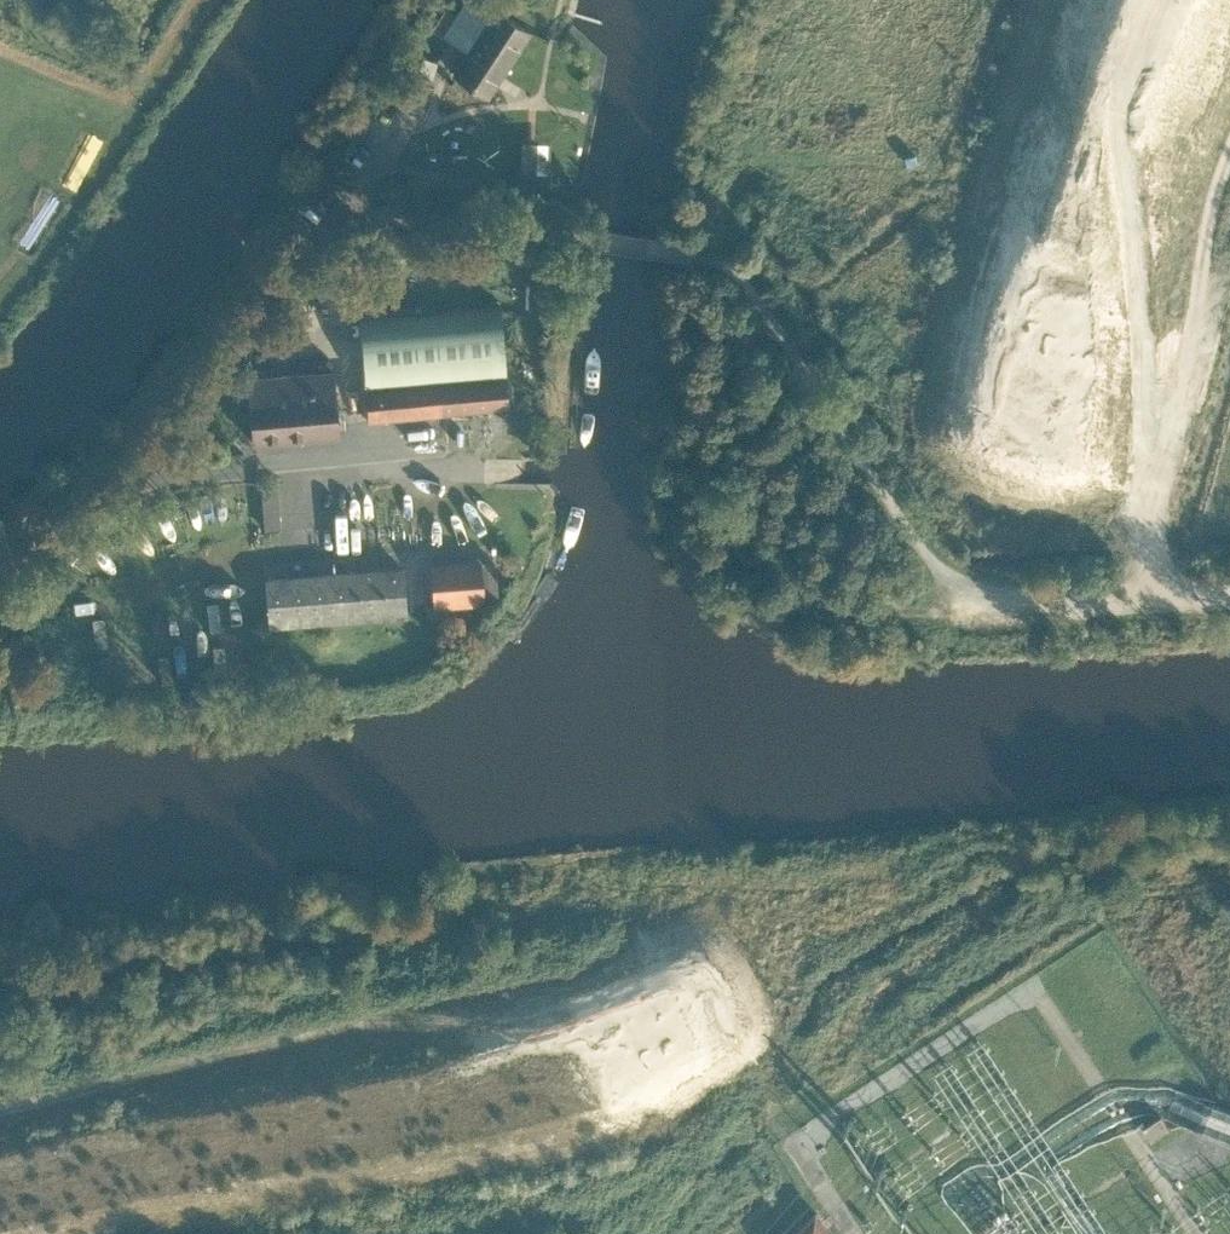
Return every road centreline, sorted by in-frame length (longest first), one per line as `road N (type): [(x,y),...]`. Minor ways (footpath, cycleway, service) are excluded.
road 1 (primary): [(1184,0),(1123,169),(978,709),(952,778),(835,951),(741,1027),(631,1073),(521,1103),(0,1201)]
road 2 (track): [(1229,590),(1007,600),(948,575),(907,532),(845,417),(759,294),(686,246)]

